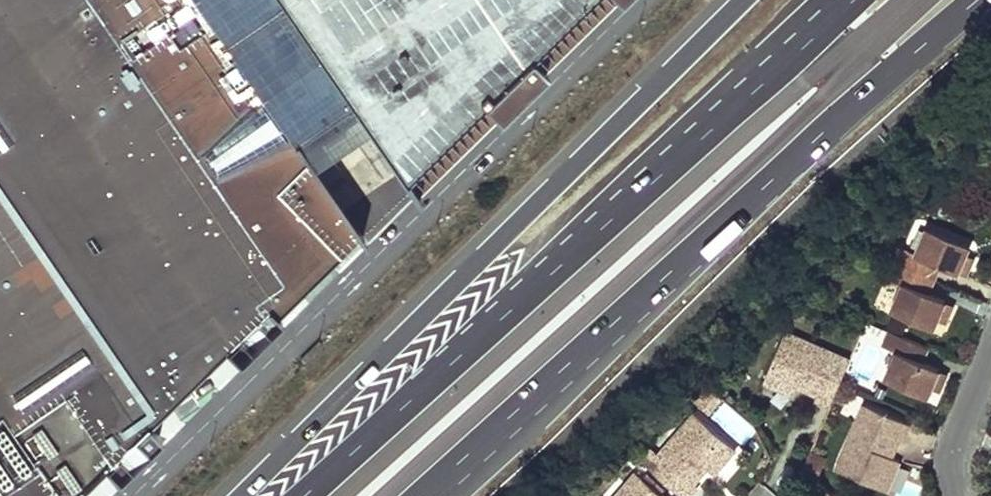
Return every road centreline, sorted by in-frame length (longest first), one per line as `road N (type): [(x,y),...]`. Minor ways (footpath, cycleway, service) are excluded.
road 1 (primary): [(415,495),(810,135),(973,0)]
road 2 (primary): [(841,0),(295,495)]
road 3 (motorway): [(738,0),(235,495)]
road 4 (residential): [(955,495),(951,457),(990,358)]

